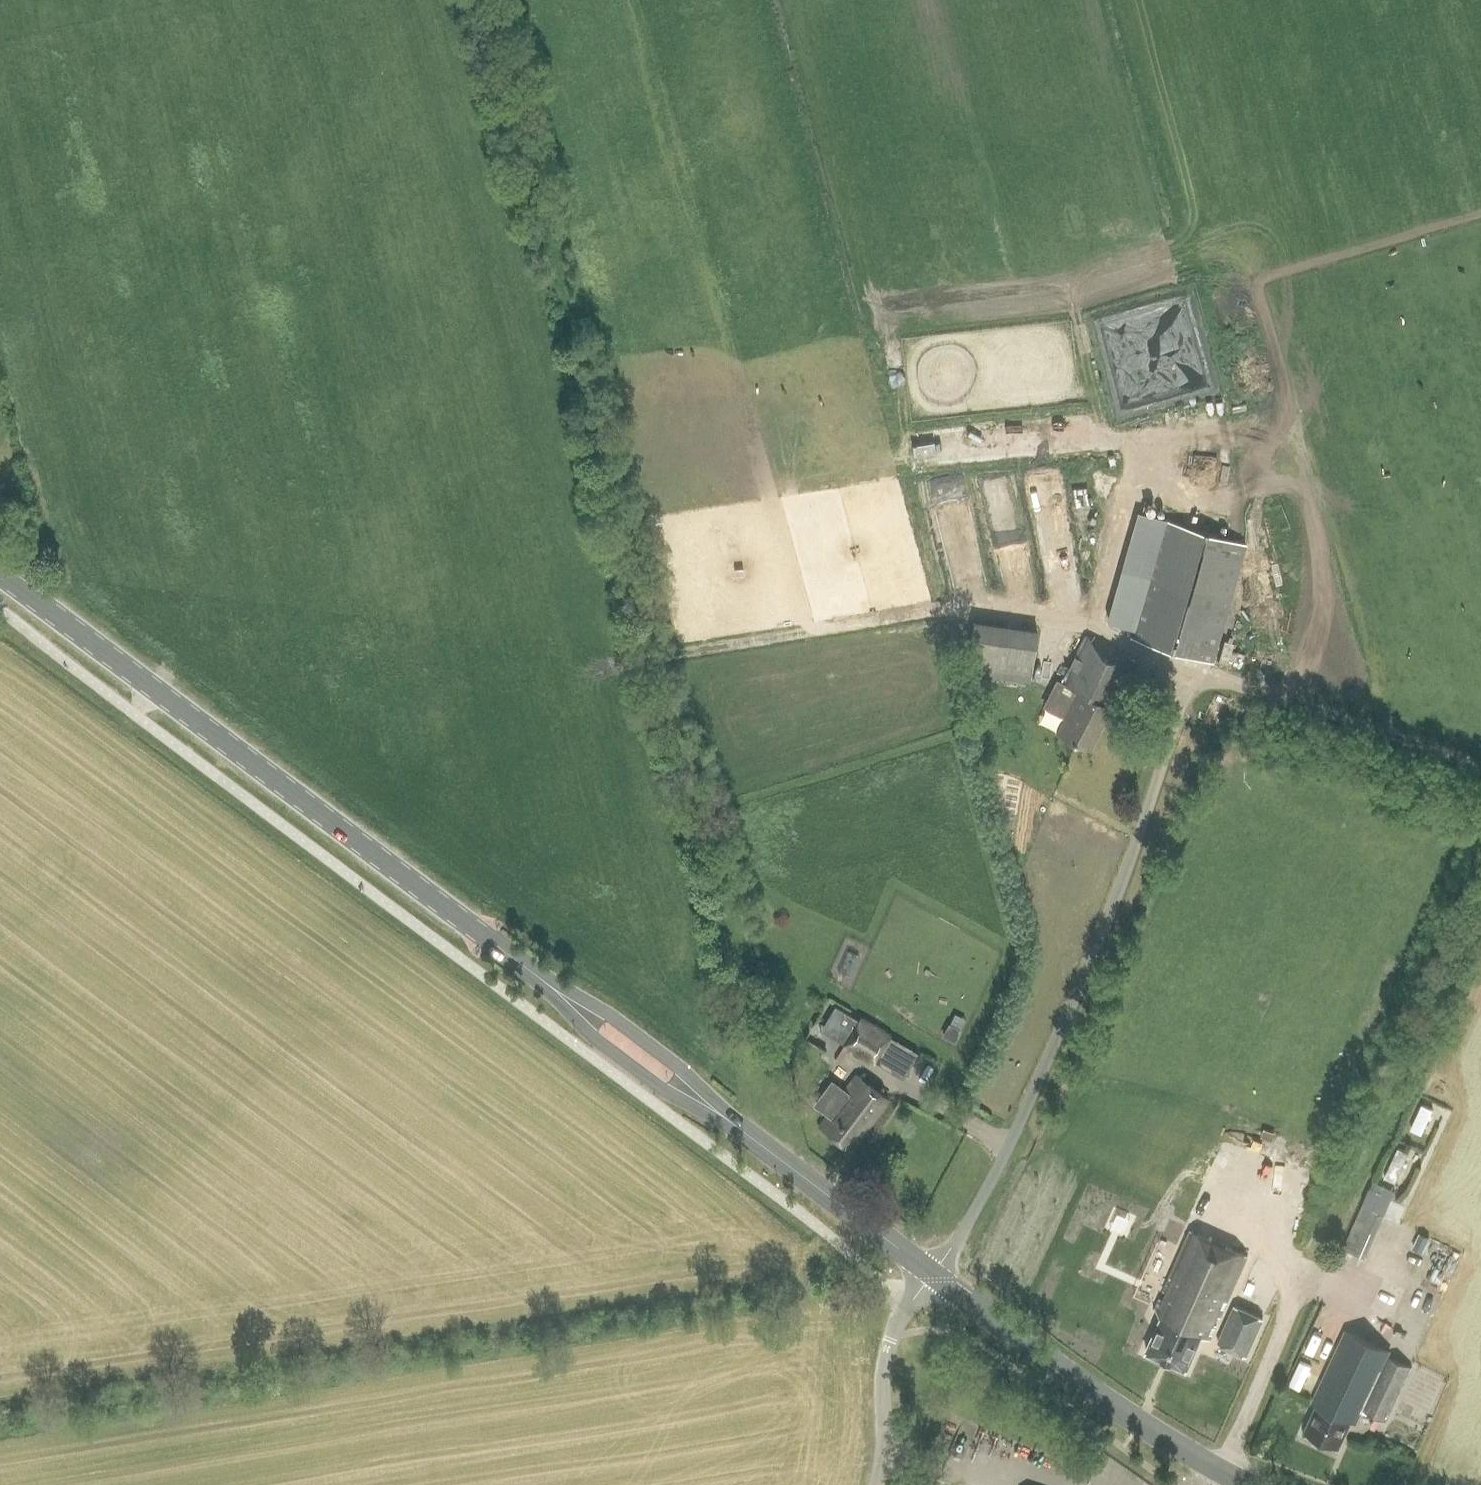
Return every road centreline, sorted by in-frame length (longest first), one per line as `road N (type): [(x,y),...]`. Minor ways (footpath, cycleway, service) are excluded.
road 1 (track): [(486,0),(616,506),(749,972),(762,1065),(740,1127)]
road 2 (secondary): [(929,1268),(0,573)]
road 3 (track): [(1480,883),(1305,1280)]
road 4 (secondary): [(1223,1472),(1091,1391),(929,1268)]
road 5 (track): [(960,608),(617,664)]
road 6 (unclassified): [(876,1484),(886,1354),(929,1268)]
road 7 (track): [(1480,765),(1273,694)]

